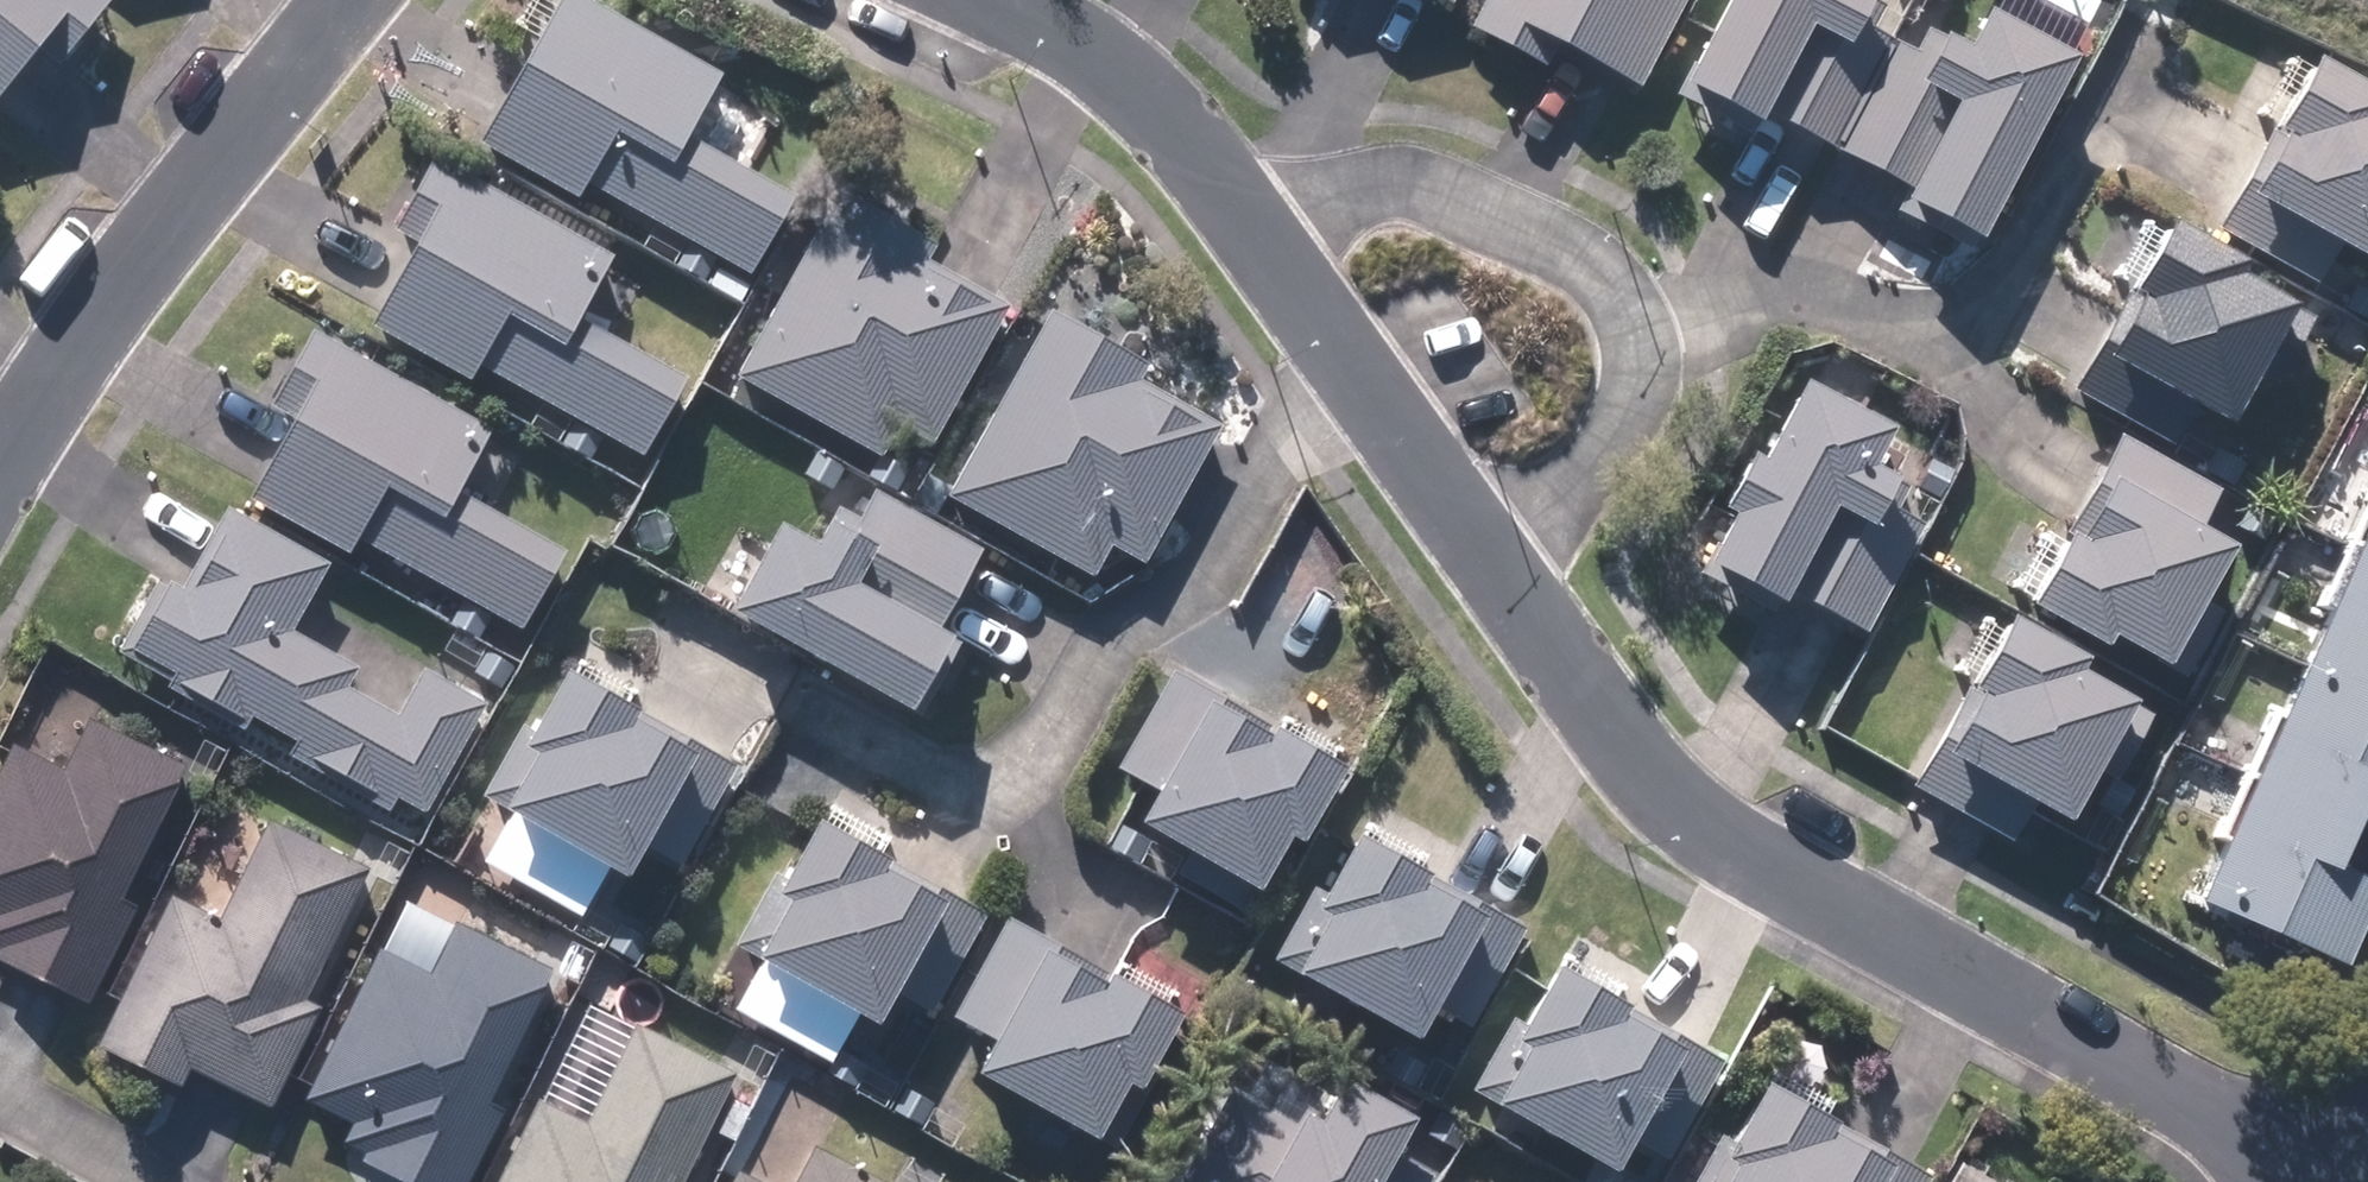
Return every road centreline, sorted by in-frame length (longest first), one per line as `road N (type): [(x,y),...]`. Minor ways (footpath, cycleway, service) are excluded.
road 1 (residential): [(2325,1181),(1727,853),(1655,793),(1126,70),(975,0)]
road 2 (residential): [(351,0),(0,482)]
road 3 (residential): [(151,1181),(0,1105)]

